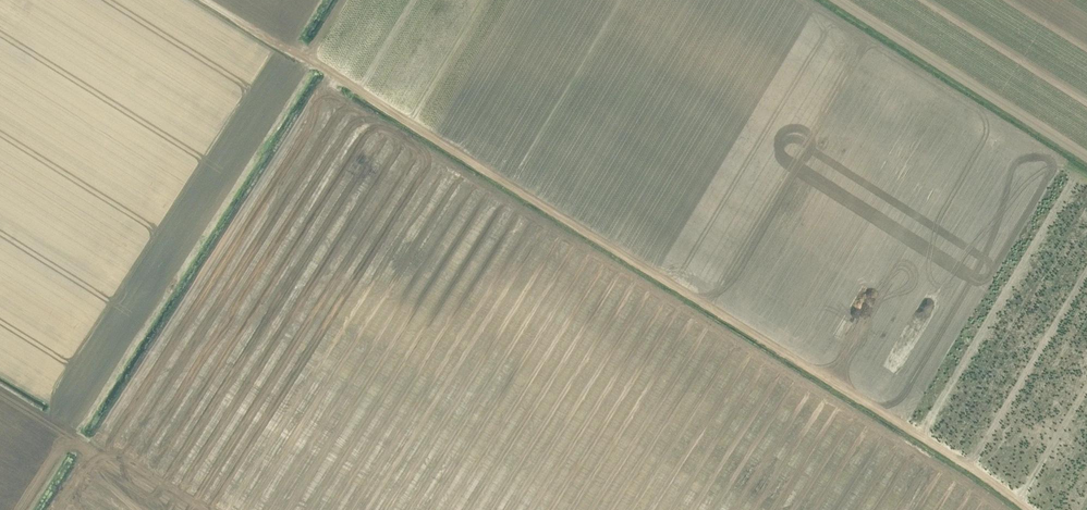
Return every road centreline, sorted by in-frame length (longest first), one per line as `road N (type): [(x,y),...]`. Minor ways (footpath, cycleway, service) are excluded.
road 1 (track): [(1031,509),(216,0)]
road 2 (track): [(1086,155),(840,0)]

